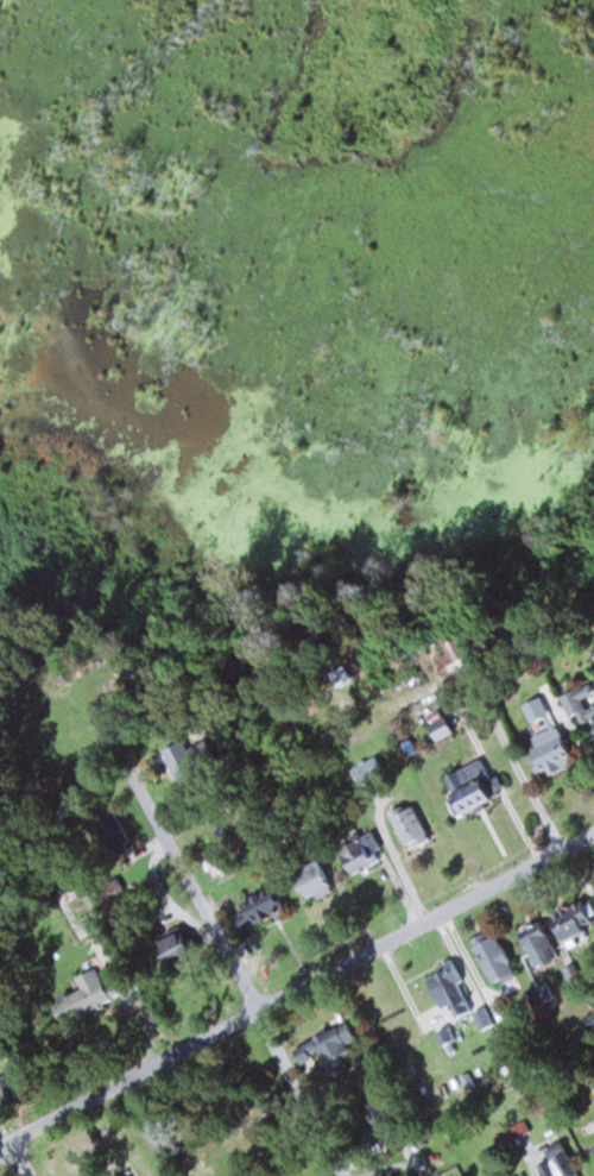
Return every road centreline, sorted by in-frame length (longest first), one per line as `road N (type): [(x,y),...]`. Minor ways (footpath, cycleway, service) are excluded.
road 1 (residential): [(0,1150),(593,833)]
road 2 (residential): [(346,1175),(145,797)]

